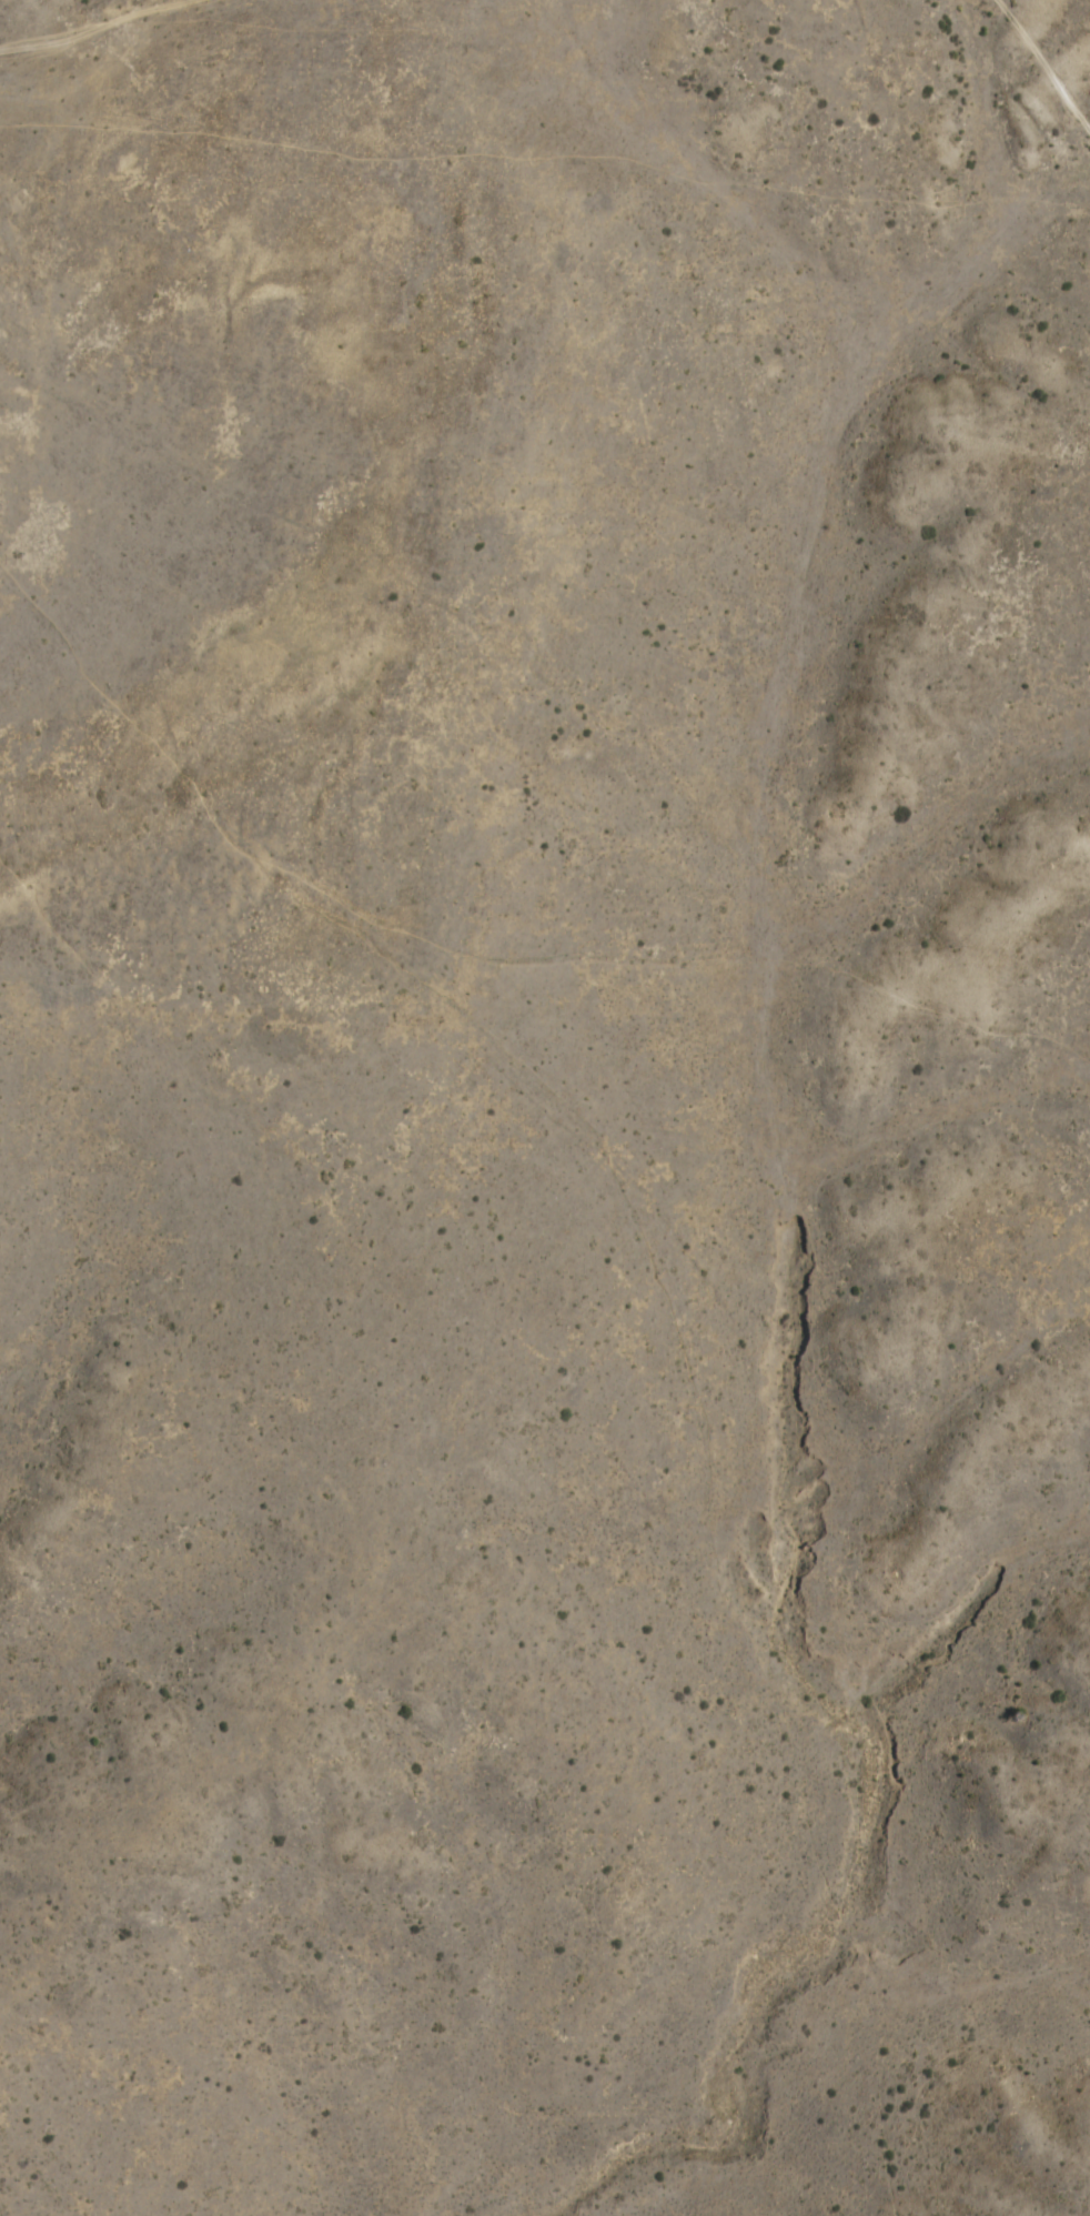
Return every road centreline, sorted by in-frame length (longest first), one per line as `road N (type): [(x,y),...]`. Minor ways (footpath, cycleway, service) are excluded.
road 1 (residential): [(956,0),(1089,172)]

